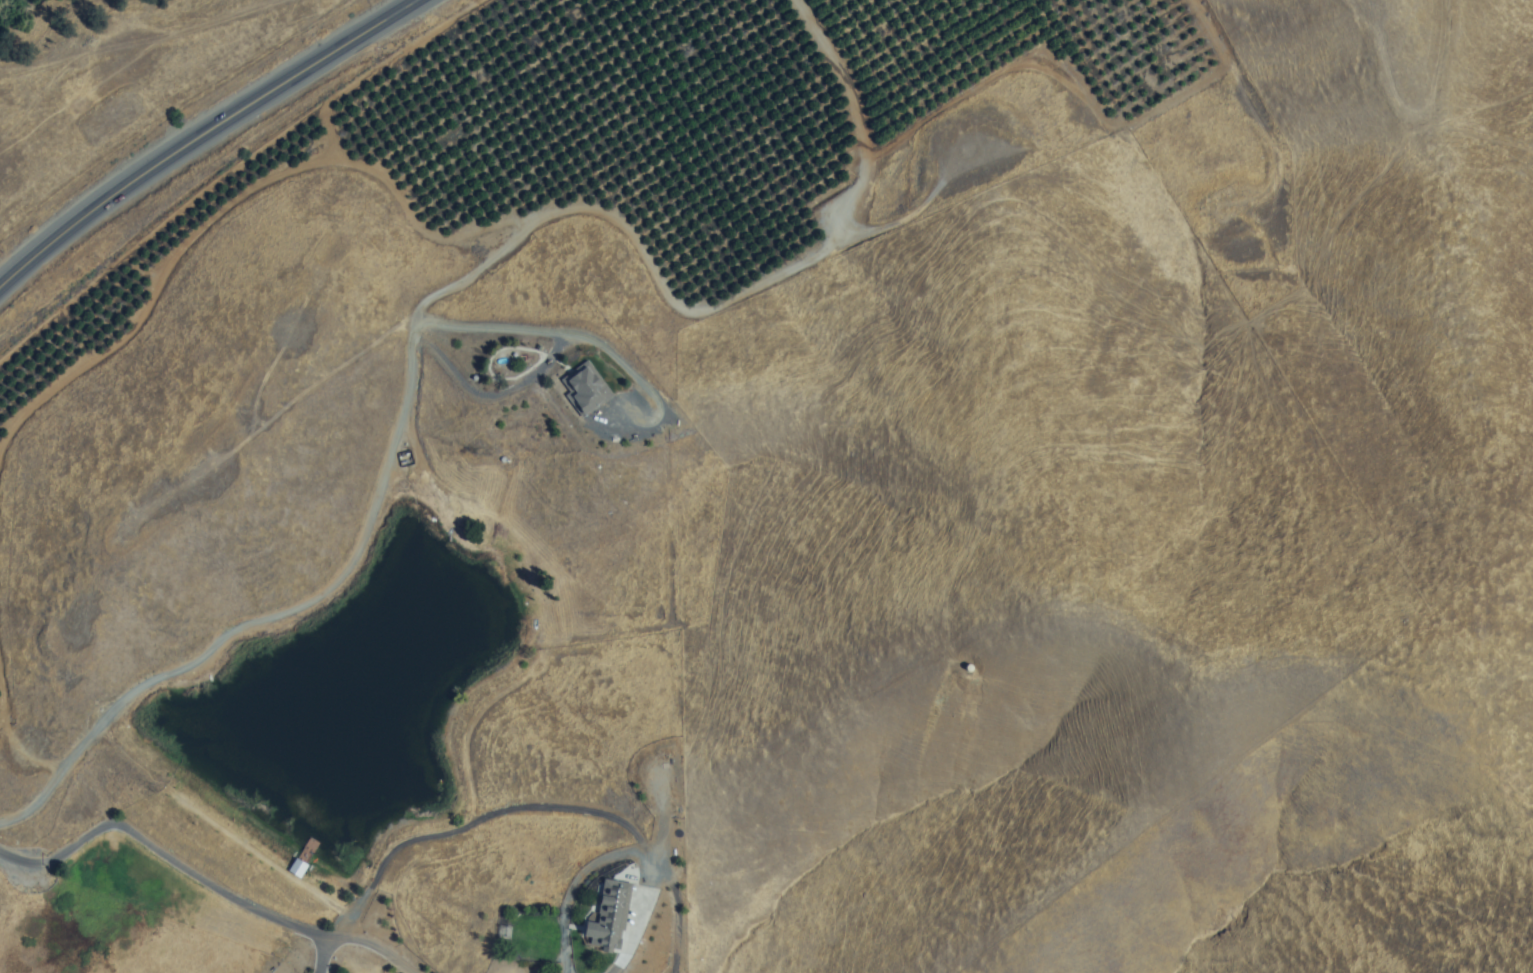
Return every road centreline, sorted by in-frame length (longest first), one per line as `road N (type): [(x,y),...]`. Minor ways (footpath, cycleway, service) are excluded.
road 1 (secondary): [(0,285),(131,178),(412,0)]

